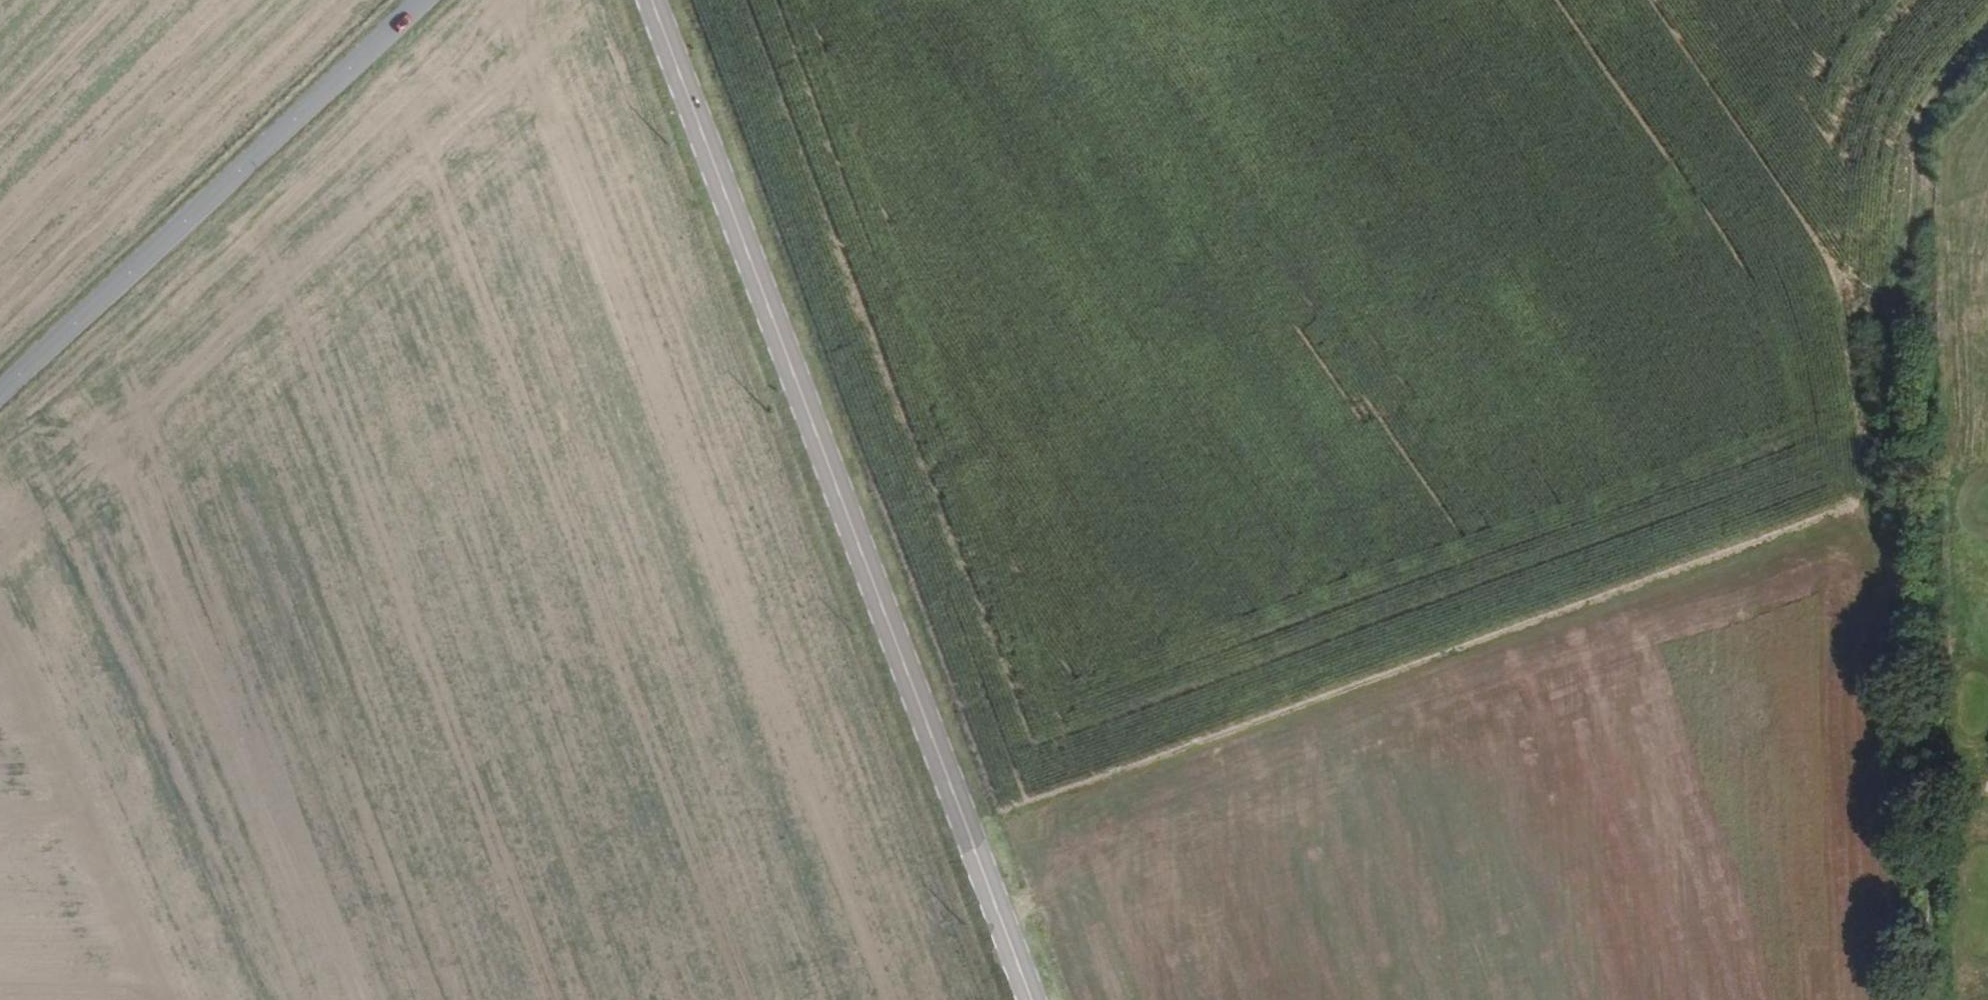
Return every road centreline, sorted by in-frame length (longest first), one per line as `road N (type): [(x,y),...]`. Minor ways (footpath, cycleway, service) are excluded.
road 1 (primary): [(1033,999),(653,0)]
road 2 (track): [(1911,999),(1901,496),(1894,350),(1883,339),(1899,169),(1912,114),(1937,78),(1987,33)]
road 3 (unclassified): [(0,393),(417,0)]

